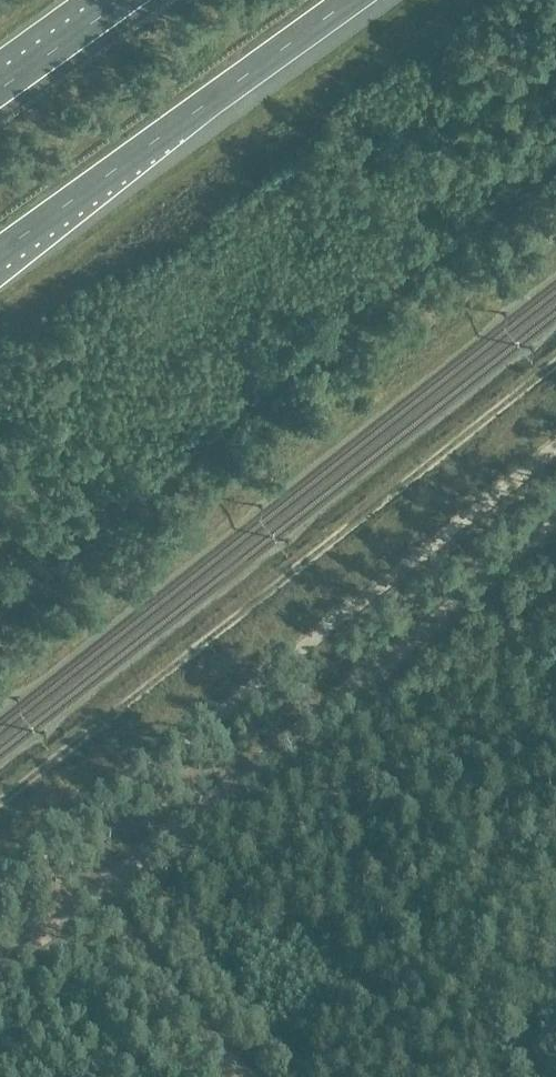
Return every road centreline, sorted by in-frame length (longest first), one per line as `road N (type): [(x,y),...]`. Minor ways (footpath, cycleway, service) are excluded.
road 1 (track): [(0,887),(555,445)]
road 2 (track): [(555,516),(0,958)]
road 3 (track): [(0,802),(555,364)]
road 4 (motorway): [(0,254),(350,0)]
road 5 (motorway): [(125,0),(0,91)]

